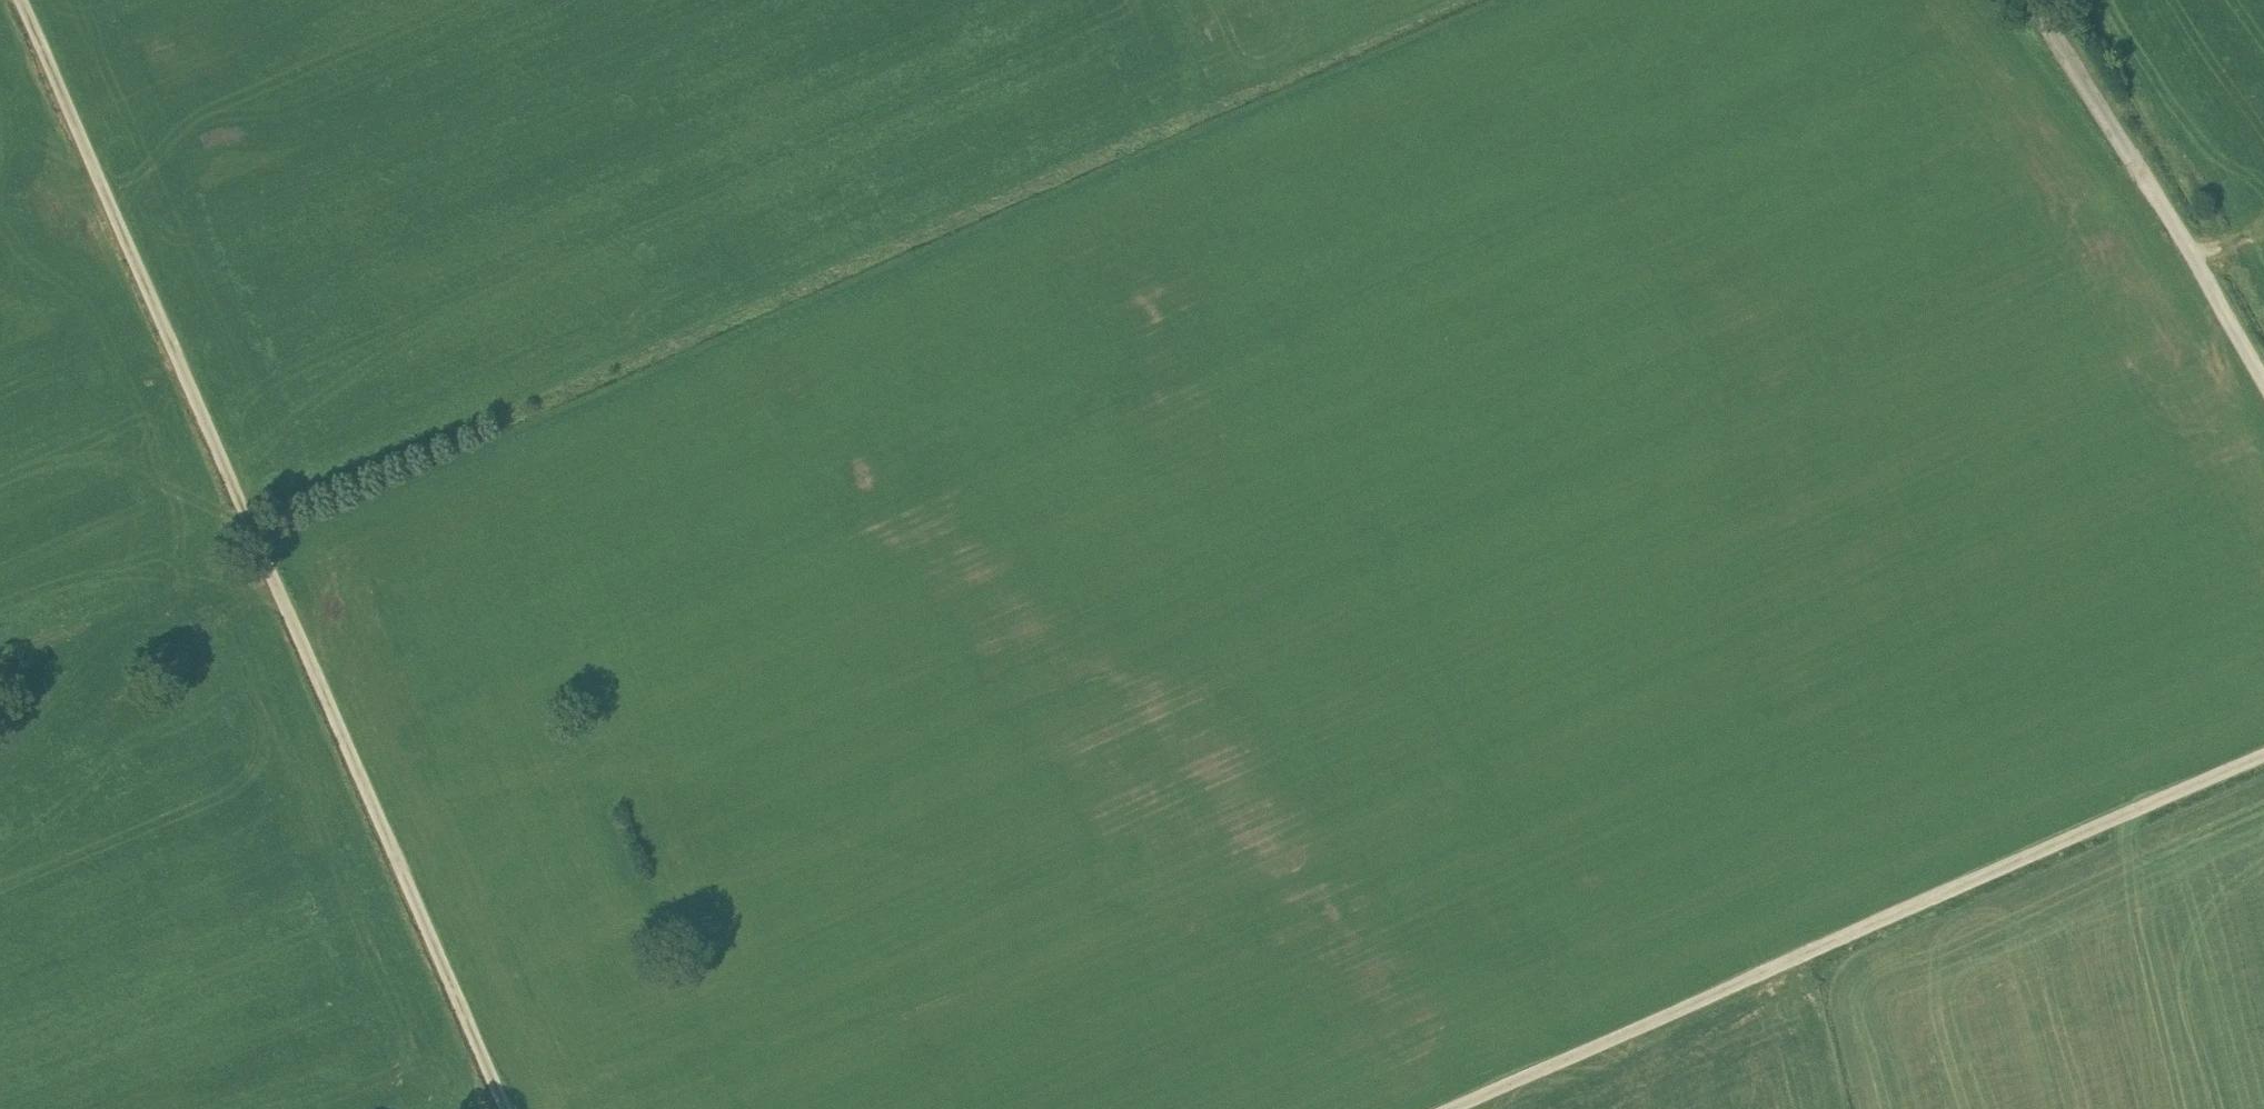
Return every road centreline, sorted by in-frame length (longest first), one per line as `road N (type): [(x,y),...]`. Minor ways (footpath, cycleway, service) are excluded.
road 1 (track): [(21,0),(505,1108)]
road 2 (track): [(1458,1108),(2263,755)]
road 3 (track): [(2263,383),(2036,0)]

